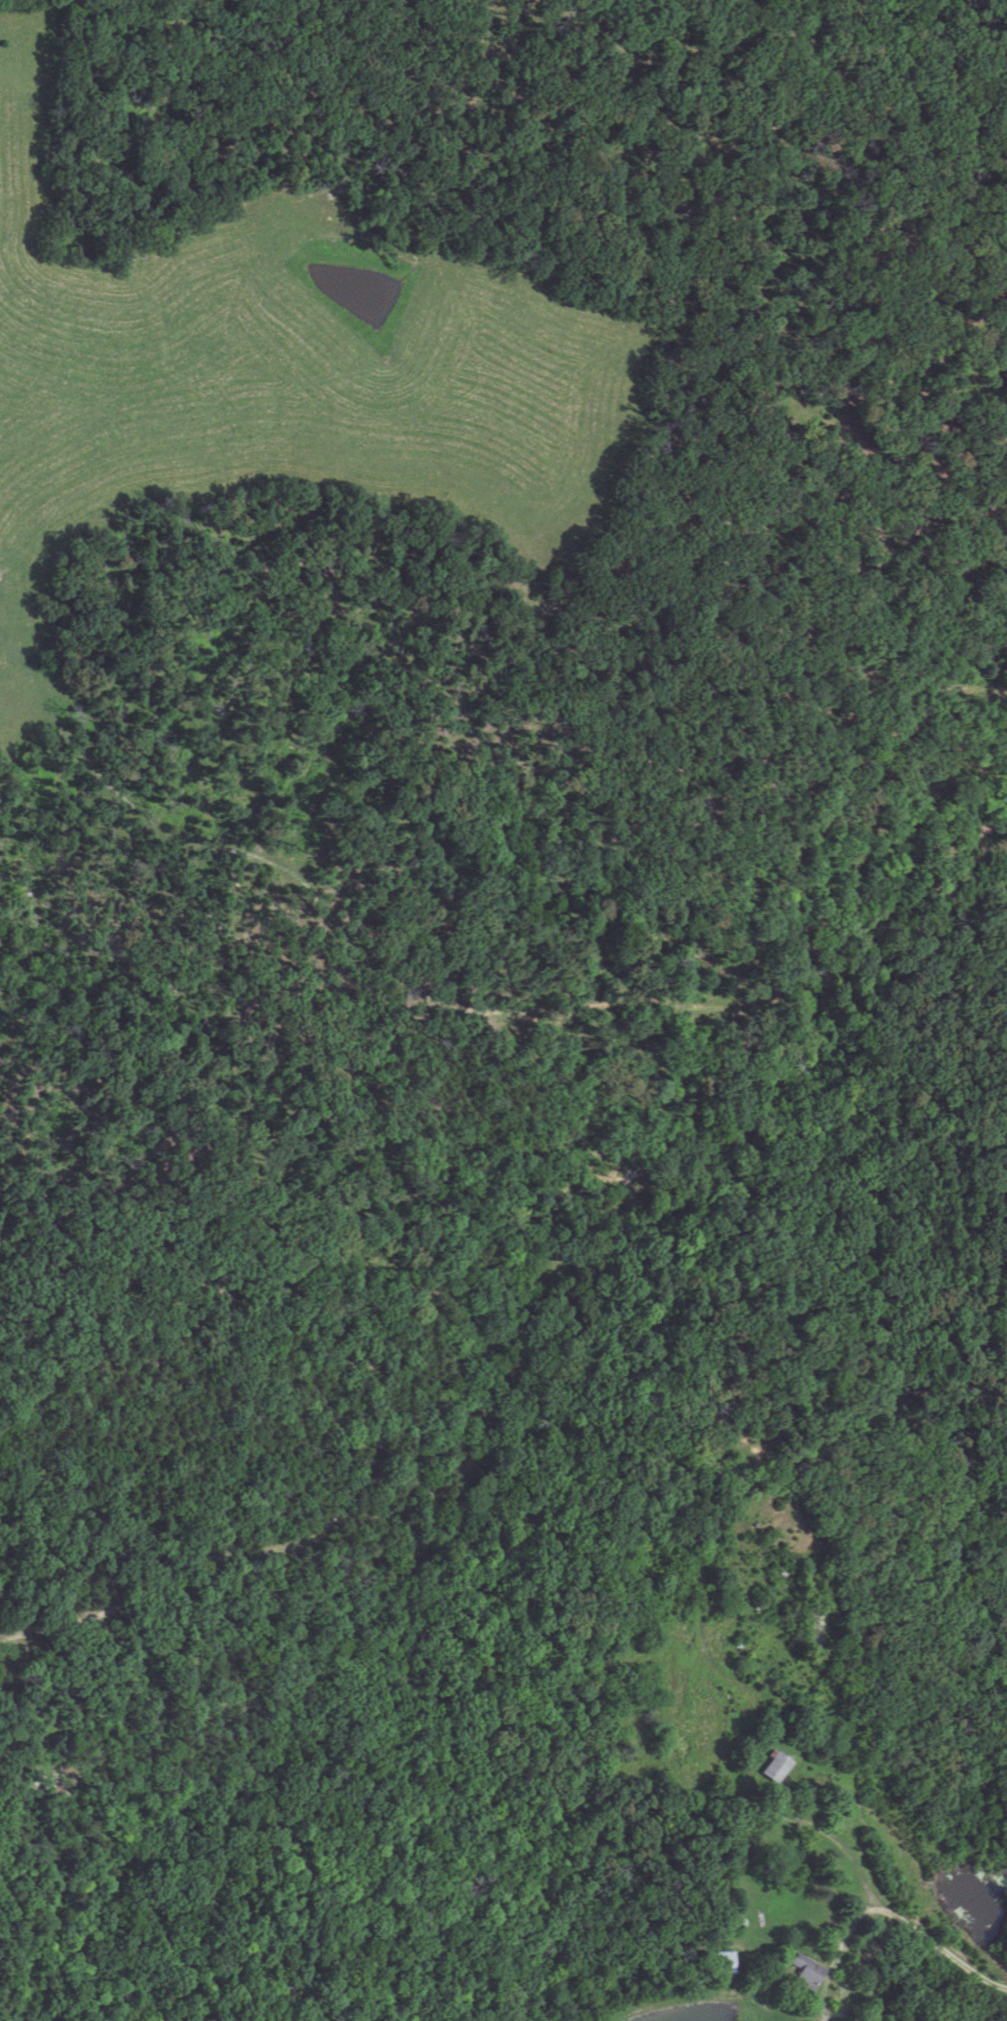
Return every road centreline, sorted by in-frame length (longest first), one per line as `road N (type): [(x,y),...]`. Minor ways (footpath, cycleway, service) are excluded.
road 1 (residential): [(1006,1988),(905,1926),(870,1890),(850,1846),(821,1825),(779,1812),(765,1800),(757,1770)]

